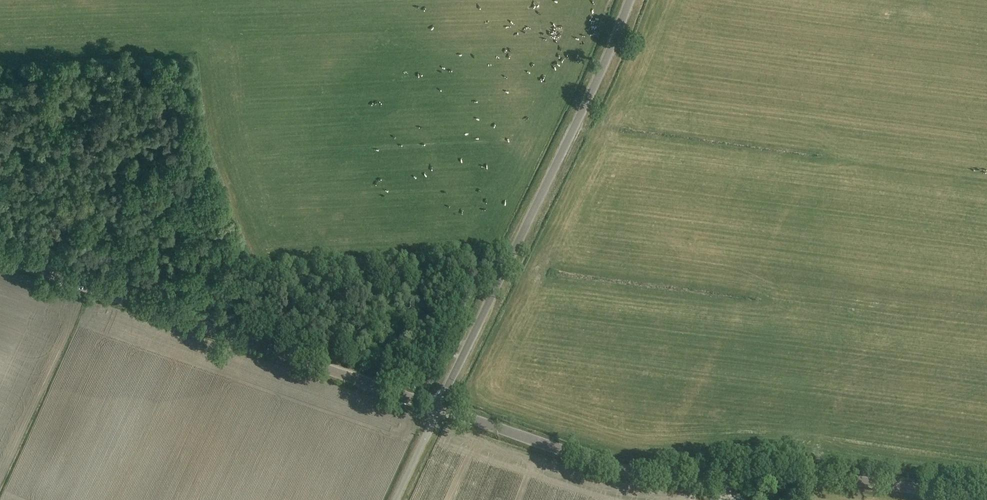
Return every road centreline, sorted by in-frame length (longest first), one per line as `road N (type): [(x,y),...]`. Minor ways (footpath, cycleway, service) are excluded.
road 1 (tertiary): [(986,497),(784,472),(635,473),(438,408)]
road 2 (tertiary): [(438,408),(0,258)]
road 3 (unclassified): [(438,408),(630,0)]

